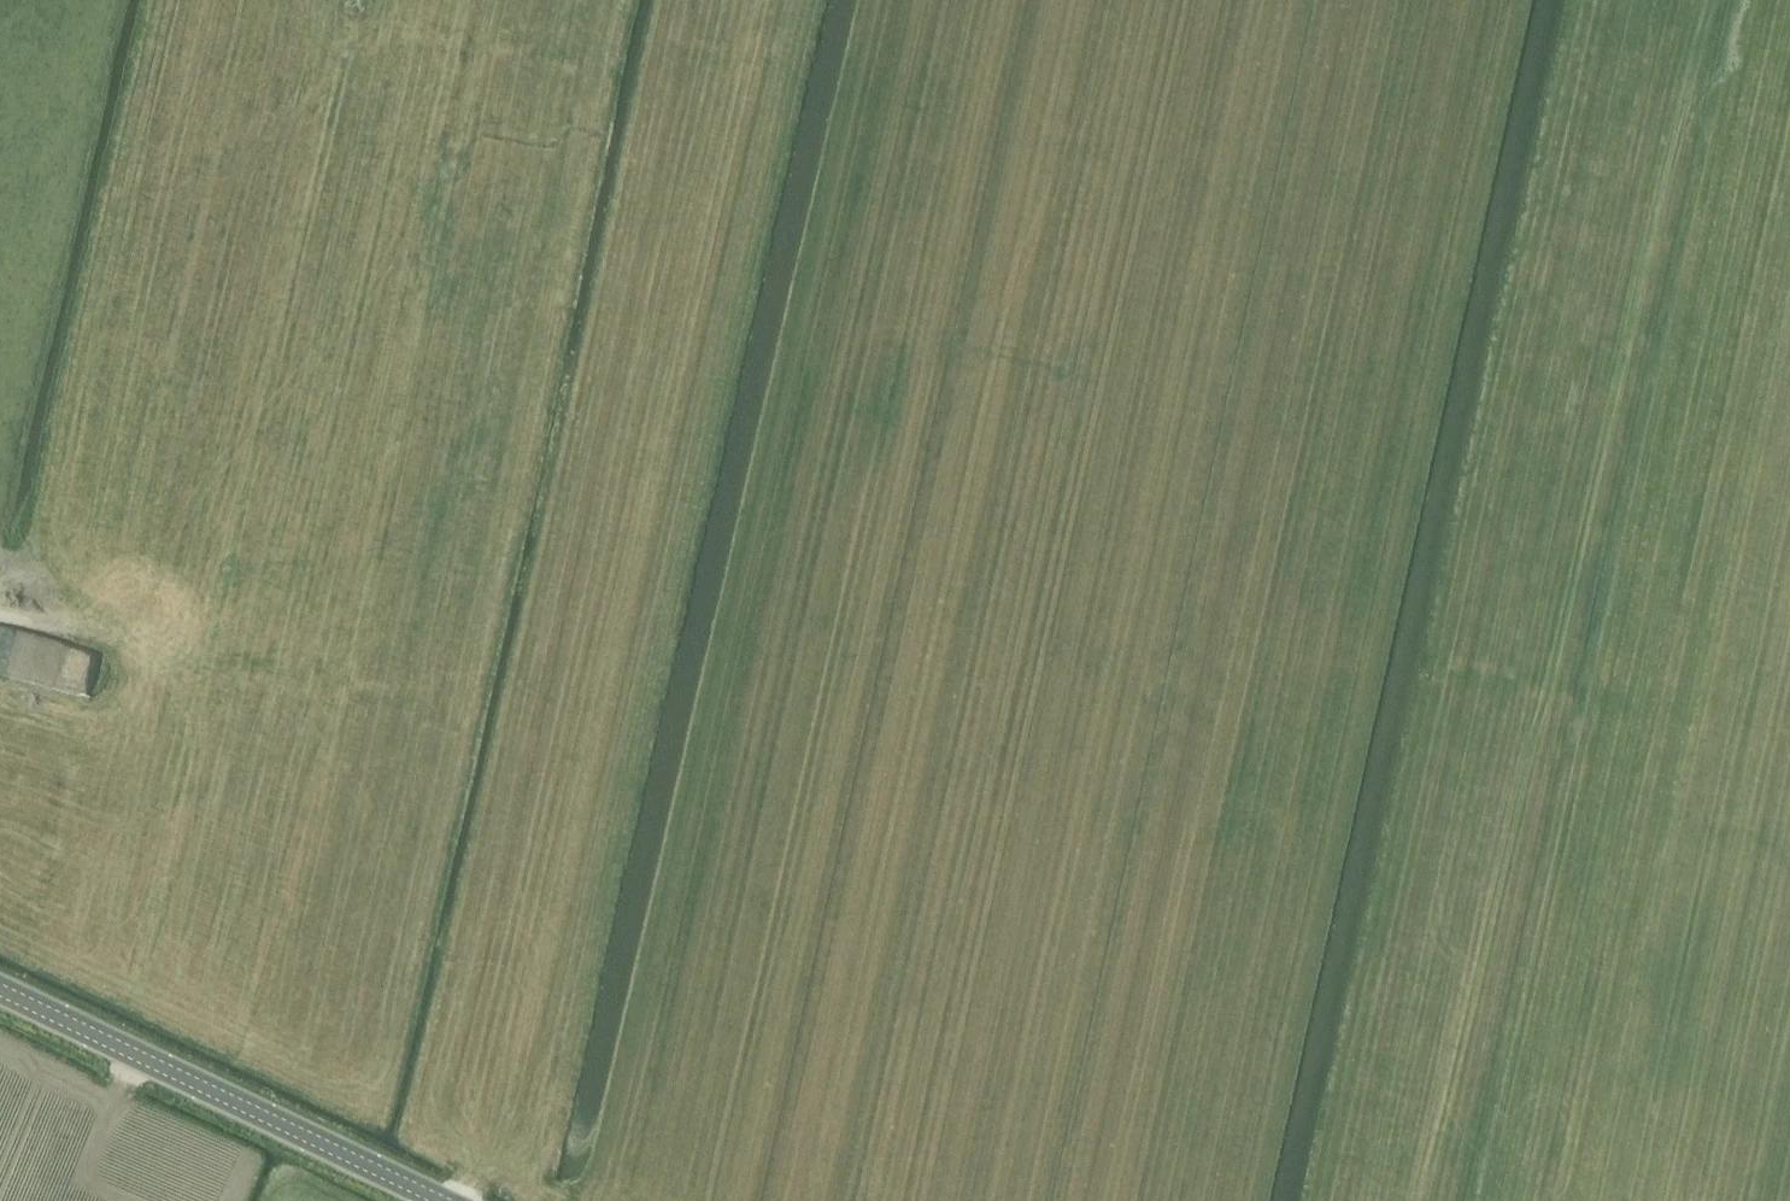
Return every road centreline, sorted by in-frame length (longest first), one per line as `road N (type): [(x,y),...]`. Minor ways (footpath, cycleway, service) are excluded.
road 1 (tertiary): [(446,1200),(0,982)]

